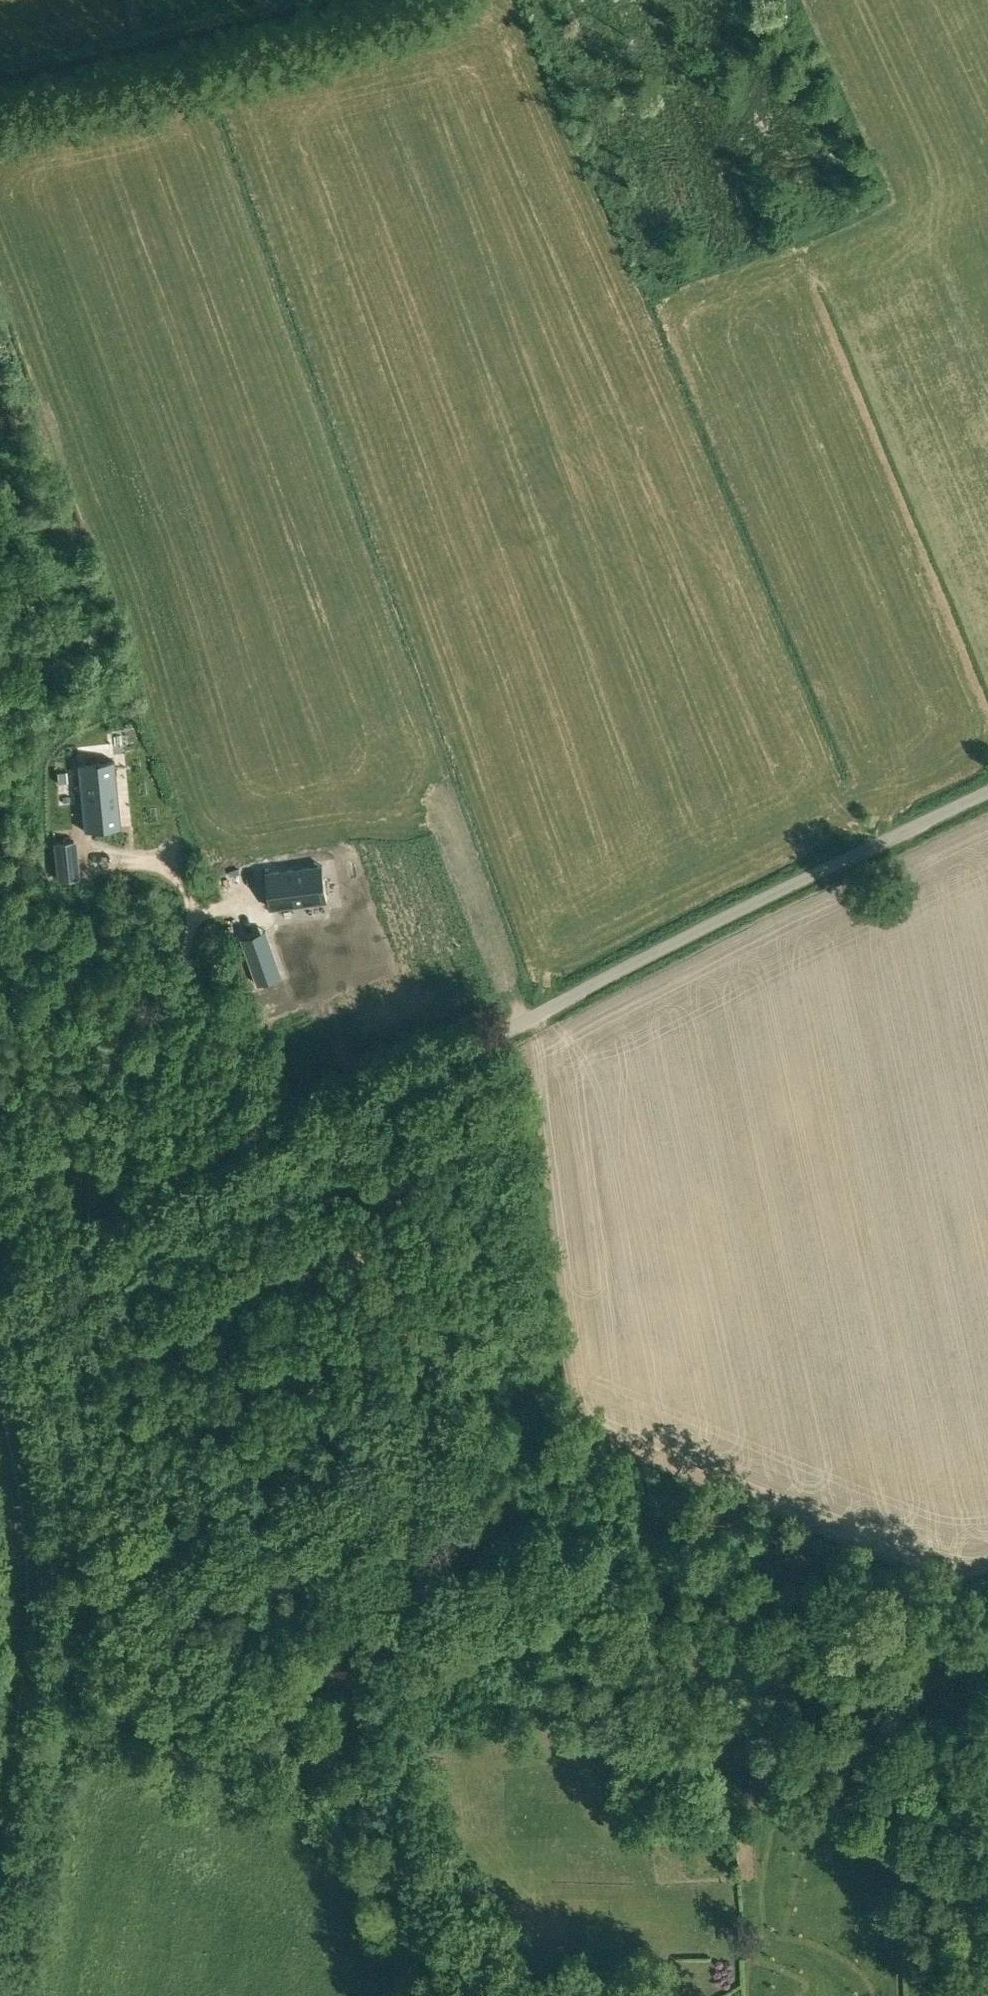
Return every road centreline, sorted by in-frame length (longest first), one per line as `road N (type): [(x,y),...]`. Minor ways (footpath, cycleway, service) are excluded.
road 1 (unclassified): [(987,791),(677,940),(486,1042),(22,1312),(0,1333)]
road 2 (secondary): [(0,1816),(23,1680),(28,1576),(0,1405)]

